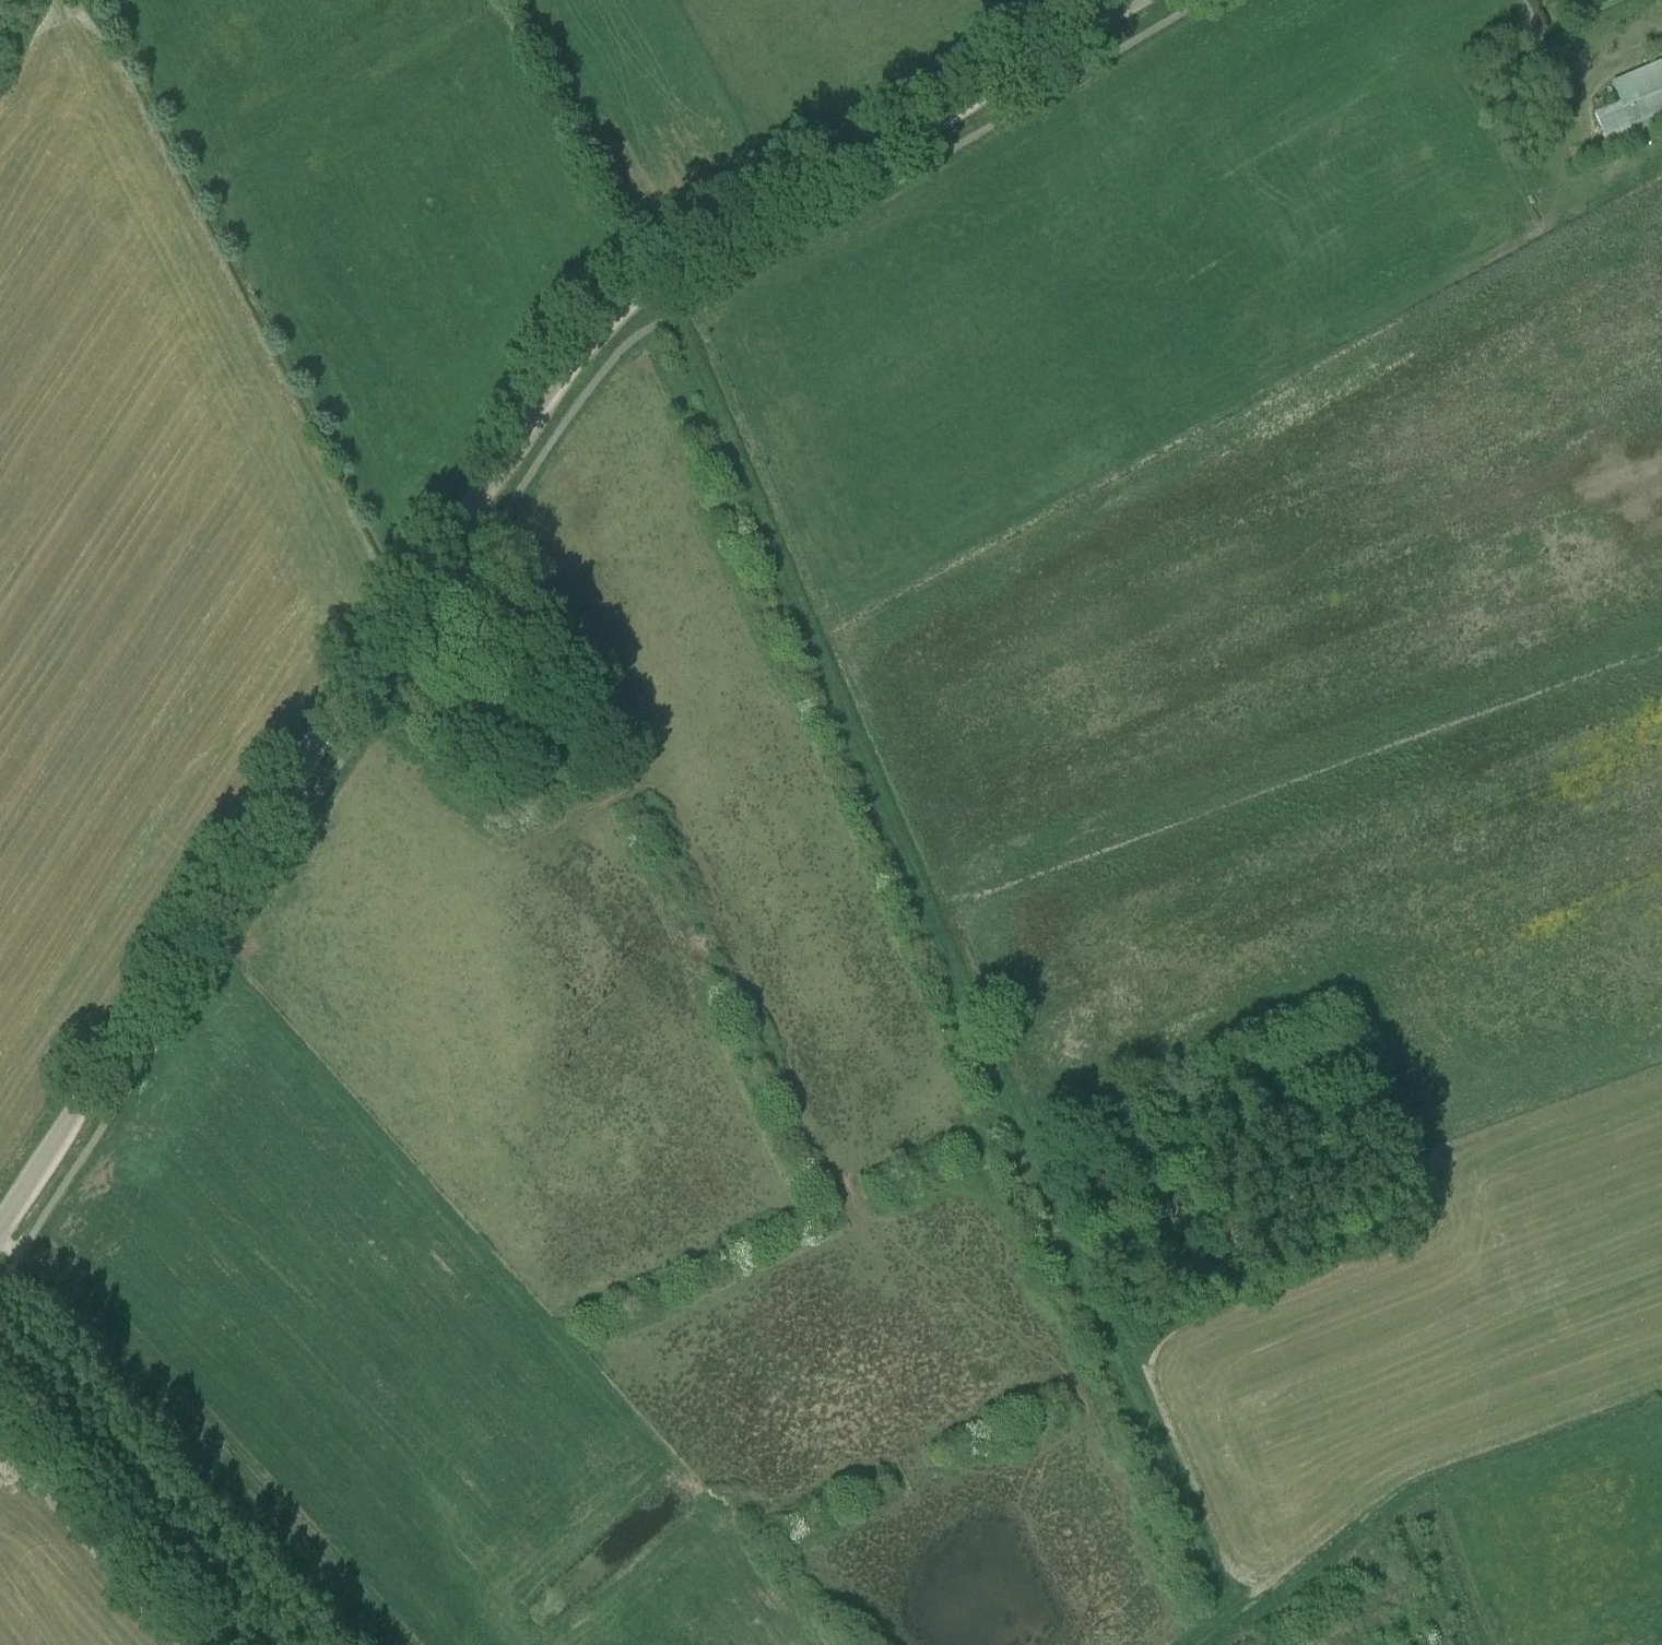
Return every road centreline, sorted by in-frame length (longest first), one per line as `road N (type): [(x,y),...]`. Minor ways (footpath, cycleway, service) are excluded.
road 1 (unclassified): [(0,1228),(573,354),(638,290),(1133,0)]
road 2 (track): [(246,1644),(0,1369)]
road 3 (track): [(179,1644),(0,1445)]

